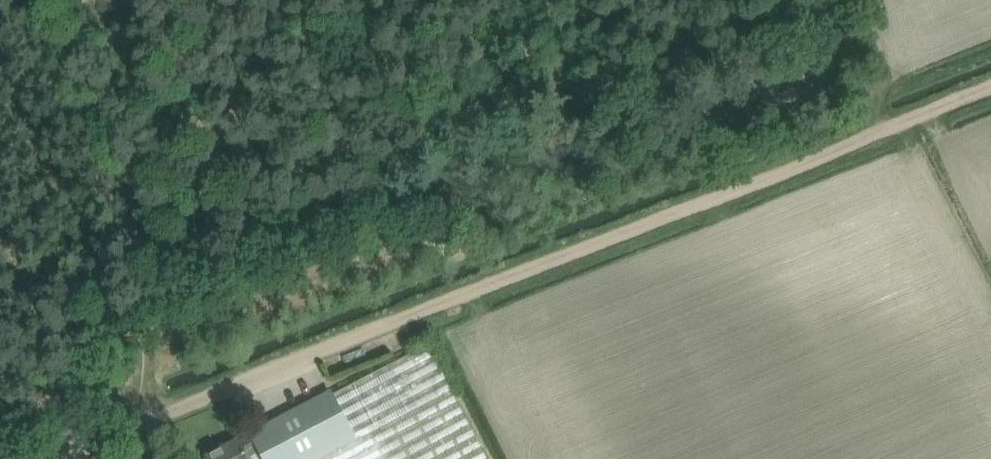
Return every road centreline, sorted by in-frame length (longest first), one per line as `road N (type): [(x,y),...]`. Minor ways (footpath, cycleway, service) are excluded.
road 1 (track): [(124,429),(990,87)]
road 2 (track): [(161,304),(21,0)]
road 3 (track): [(524,47),(605,73),(825,0)]
road 4 (track): [(828,0),(885,128)]

